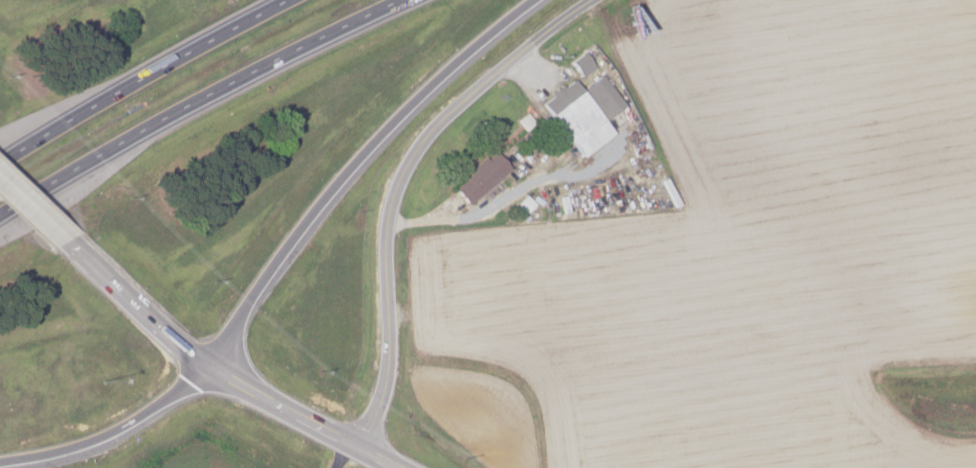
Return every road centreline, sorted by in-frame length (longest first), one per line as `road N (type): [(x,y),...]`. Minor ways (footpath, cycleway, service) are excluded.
road 1 (residential): [(355,448),(384,382),(387,225),(405,165),(455,106),(590,0)]
road 2 (motorway): [(207,369),(285,258),(405,117),(539,0)]
road 3 (motorway): [(0,218),(182,110),(400,0)]
road 4 (motorway): [(290,0),(127,85),(0,165)]
road 5 (motorway): [(0,464),(80,450),(130,428),(207,369)]
road 6 (residential): [(393,467),(207,369)]
road 7 (residential): [(207,369),(71,242)]

